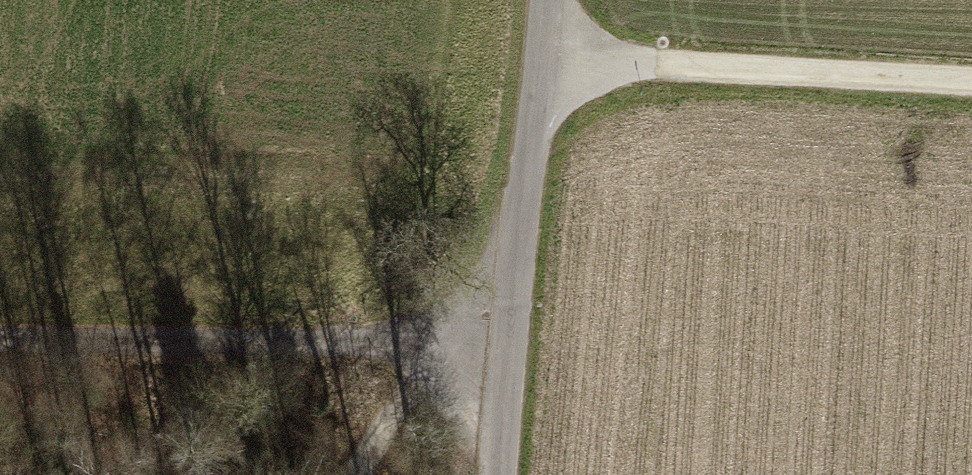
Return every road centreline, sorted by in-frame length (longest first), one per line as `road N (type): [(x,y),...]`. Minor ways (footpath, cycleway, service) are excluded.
road 1 (track): [(0,340),(507,339)]
road 2 (unclassified): [(500,474),(507,339),(547,0)]
road 3 (track): [(544,57),(971,84)]
road 4 (track): [(358,474),(448,339)]

